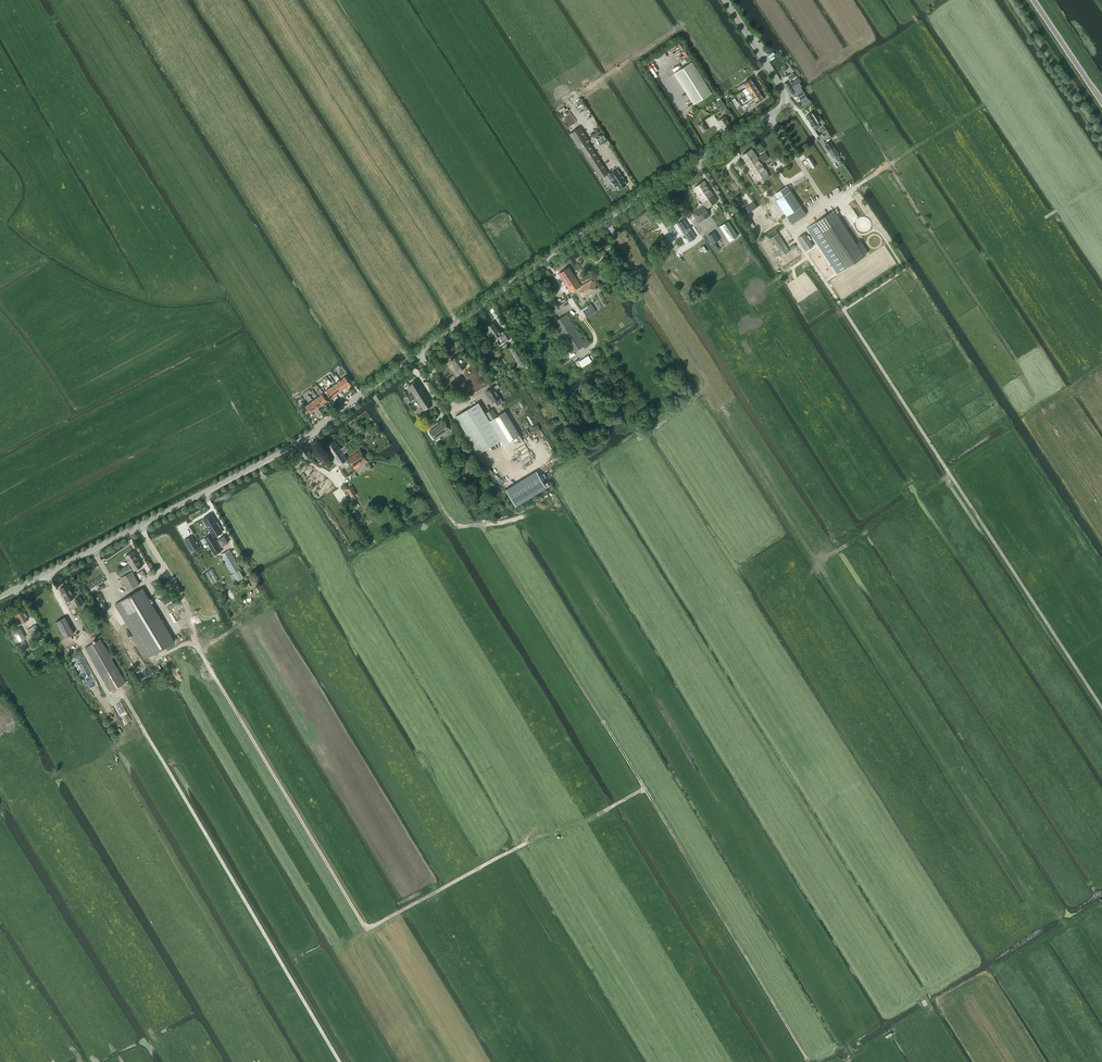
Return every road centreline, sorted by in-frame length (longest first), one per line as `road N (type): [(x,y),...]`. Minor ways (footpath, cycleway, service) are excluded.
road 1 (unclassified): [(0,597),(305,437),(560,248),(779,109),(783,91),(725,0)]
road 2 (track): [(801,165),(768,195),(1101,707)]
road 3 (track): [(482,527),(809,1061)]
road 4 (track): [(83,640),(108,694),(122,694),(339,1061)]
road 5 (track): [(386,415),(454,523),(498,527),(519,517)]
road 6 (tertiary): [(1034,0),(1101,101)]

